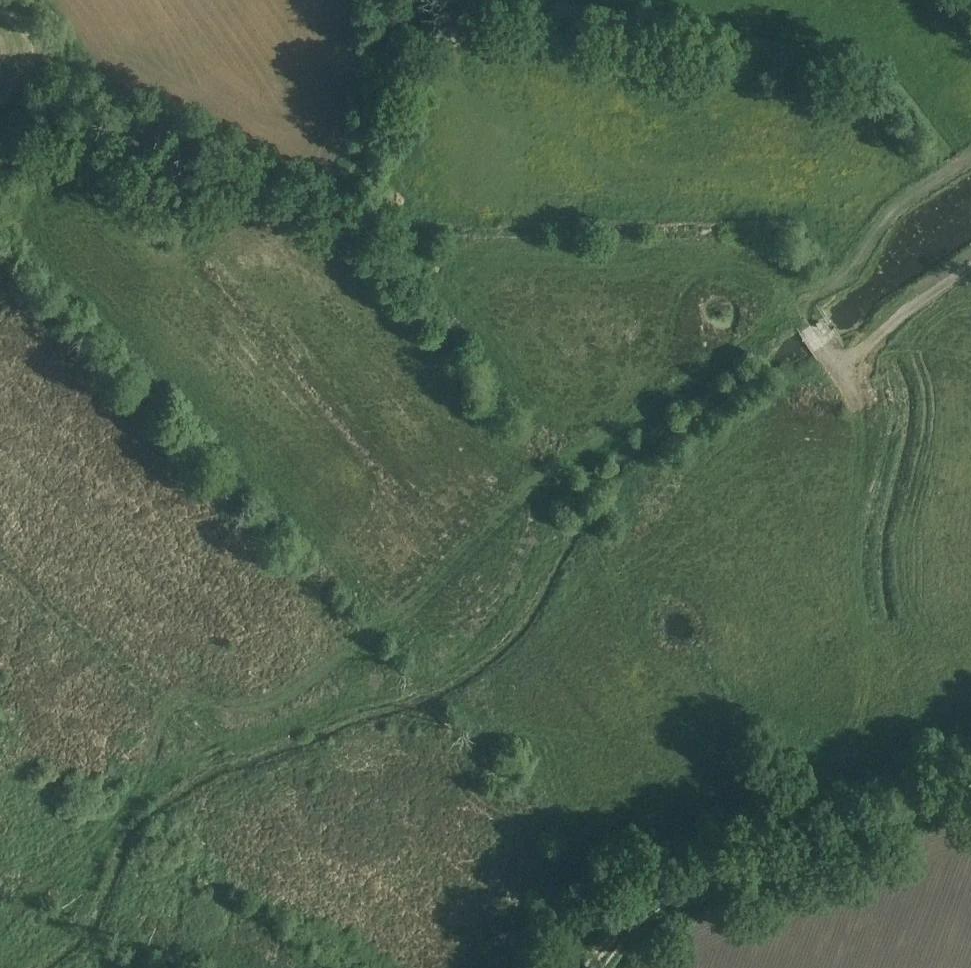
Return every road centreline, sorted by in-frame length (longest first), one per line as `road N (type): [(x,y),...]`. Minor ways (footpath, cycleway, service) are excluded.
road 1 (track): [(588,967),(637,913),(687,885),(970,773)]
road 2 (track): [(811,326),(834,357),(852,359),(970,267)]

